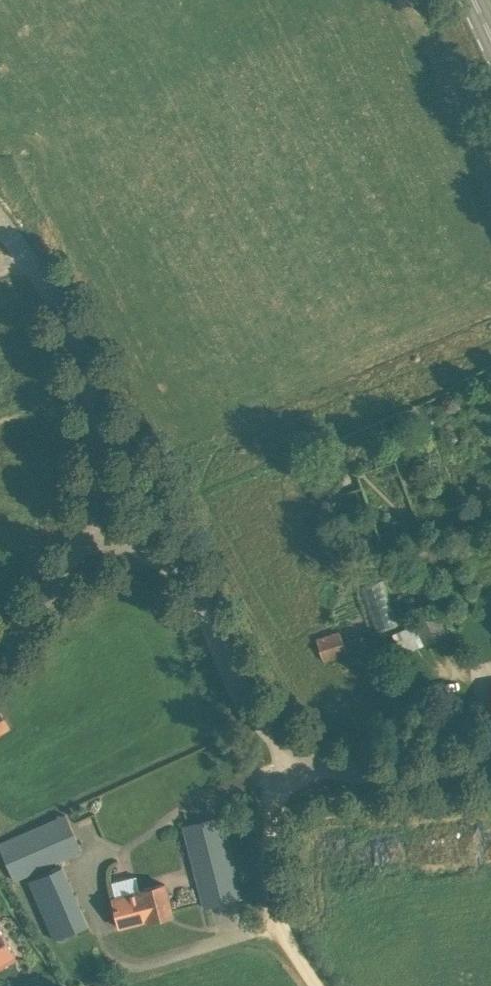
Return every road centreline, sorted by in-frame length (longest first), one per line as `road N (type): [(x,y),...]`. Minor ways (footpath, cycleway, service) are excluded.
road 1 (unclassified): [(490,754),(400,763),(313,754),(260,719),(159,559),(126,537),(82,527)]
road 2 (unclassified): [(82,527),(85,425),(72,339),(0,221)]
road 3 (track): [(321,985),(279,928),(271,902),(264,805),(280,773),(313,754)]
road 4 (unclassified): [(0,643),(44,594),(82,527)]

